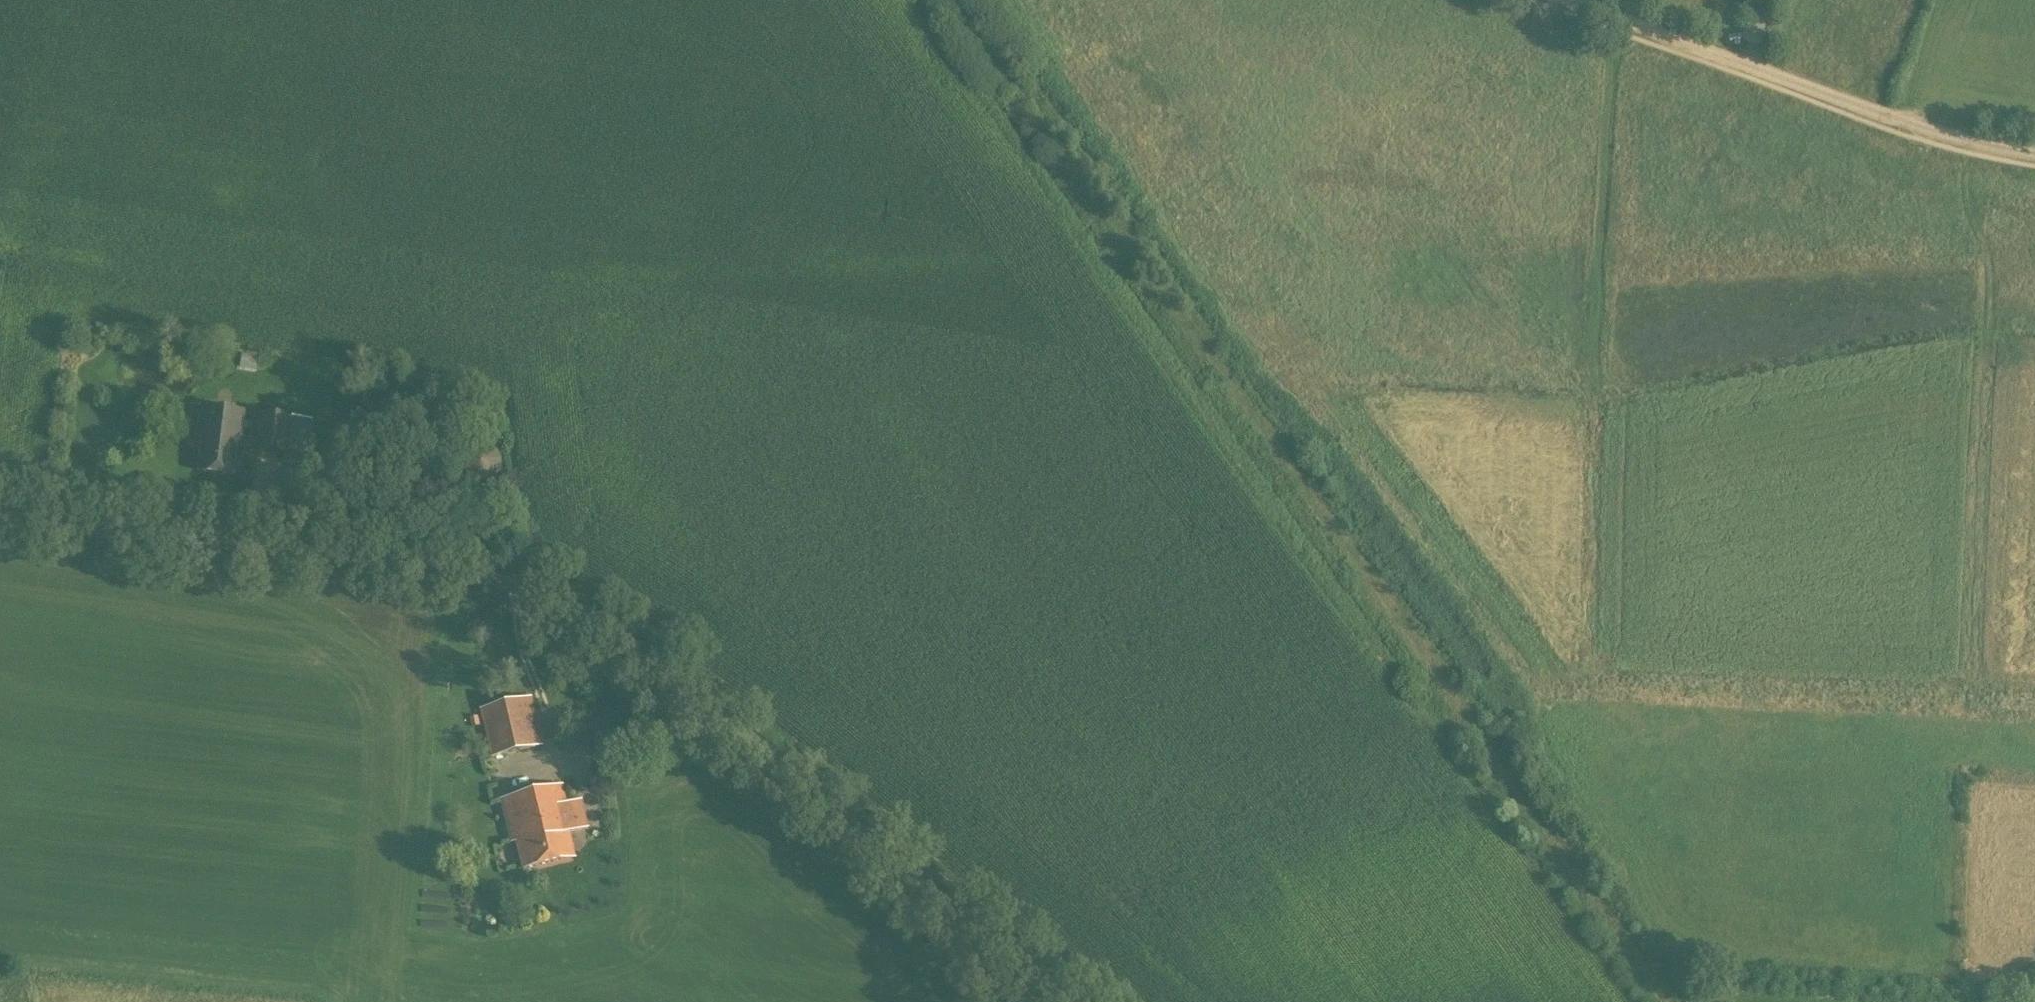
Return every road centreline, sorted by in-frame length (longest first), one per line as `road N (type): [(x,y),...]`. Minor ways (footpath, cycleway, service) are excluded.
road 1 (tertiary): [(1057,1001),(671,669),(527,588),(453,571),(0,515)]
road 2 (track): [(1562,0),(1949,136),(2034,151)]

